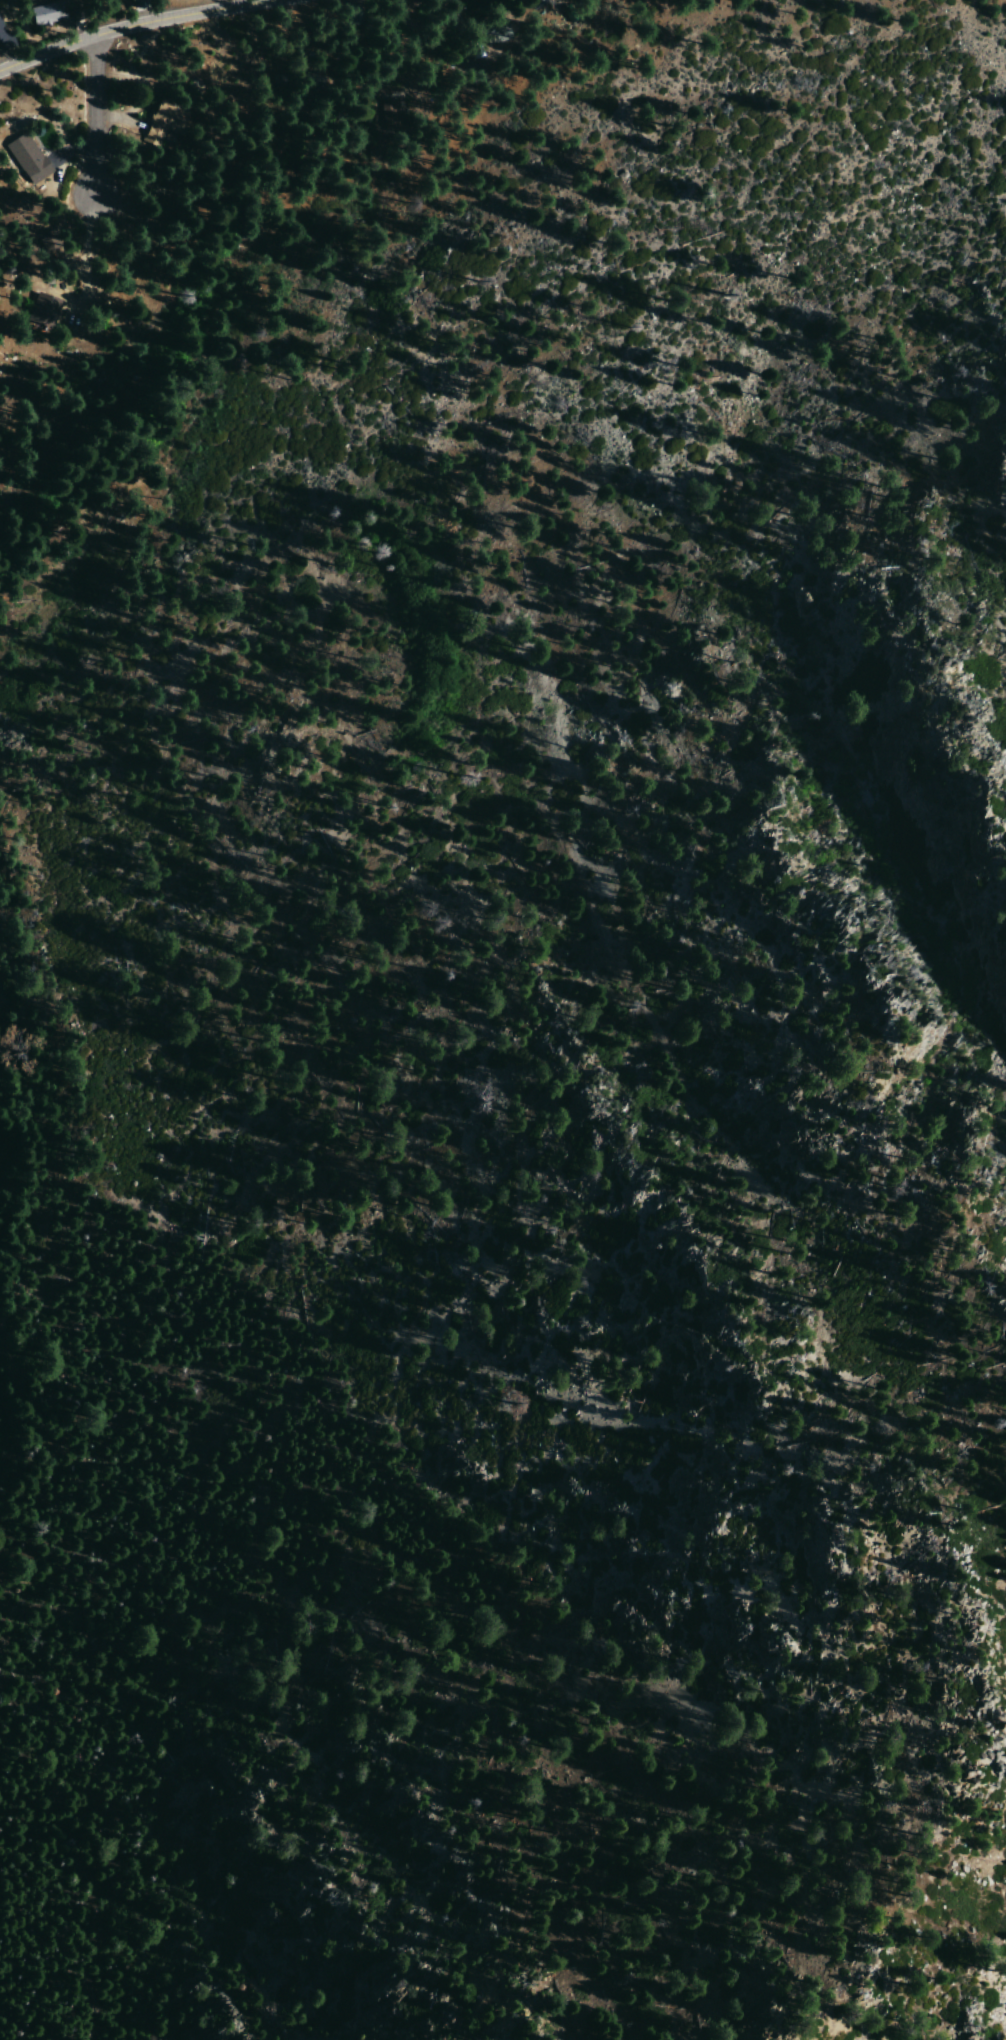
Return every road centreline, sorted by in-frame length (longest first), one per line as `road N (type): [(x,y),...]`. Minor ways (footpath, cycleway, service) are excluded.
road 1 (residential): [(0,77),(101,36),(299,0)]
road 2 (residential): [(101,36),(97,201)]

